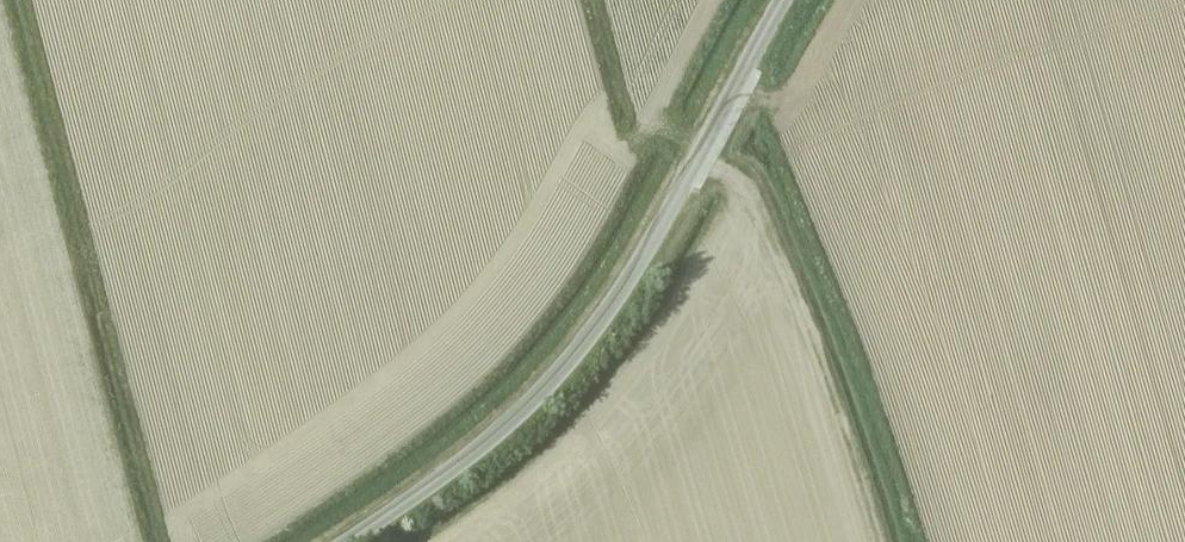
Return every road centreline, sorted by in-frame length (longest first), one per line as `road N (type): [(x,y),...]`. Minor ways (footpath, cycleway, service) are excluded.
road 1 (unclassified): [(345,541),(532,399),(605,313),(784,0)]

